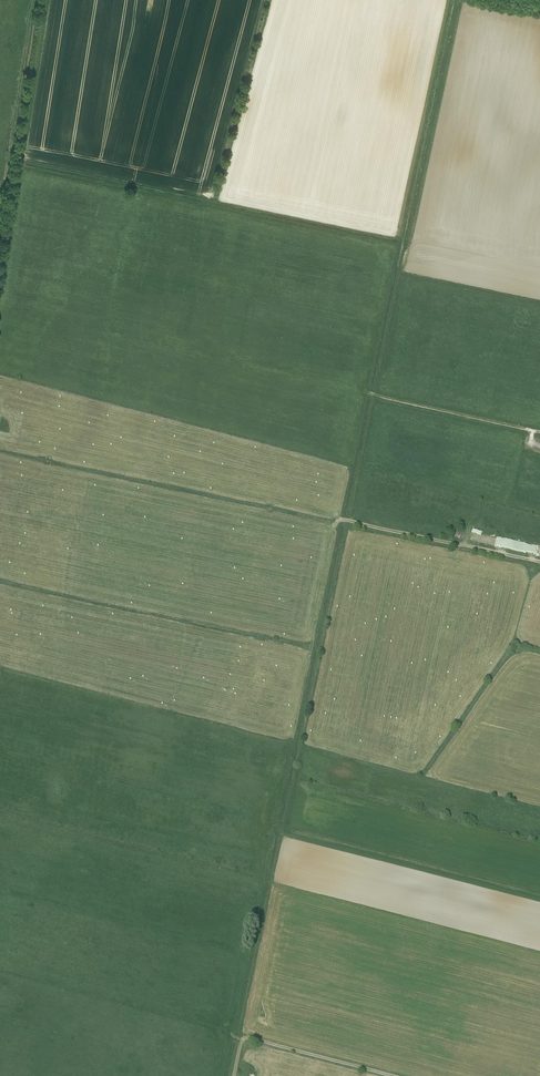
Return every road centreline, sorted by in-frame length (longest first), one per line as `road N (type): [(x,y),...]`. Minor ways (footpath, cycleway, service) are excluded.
road 1 (track): [(539,893),(261,823)]
road 2 (track): [(34,0),(0,229)]
road 3 (track): [(339,520),(539,562)]
road 4 (track): [(233,1075),(245,1039),(390,1075)]
road 5 (track): [(365,393),(539,432)]

